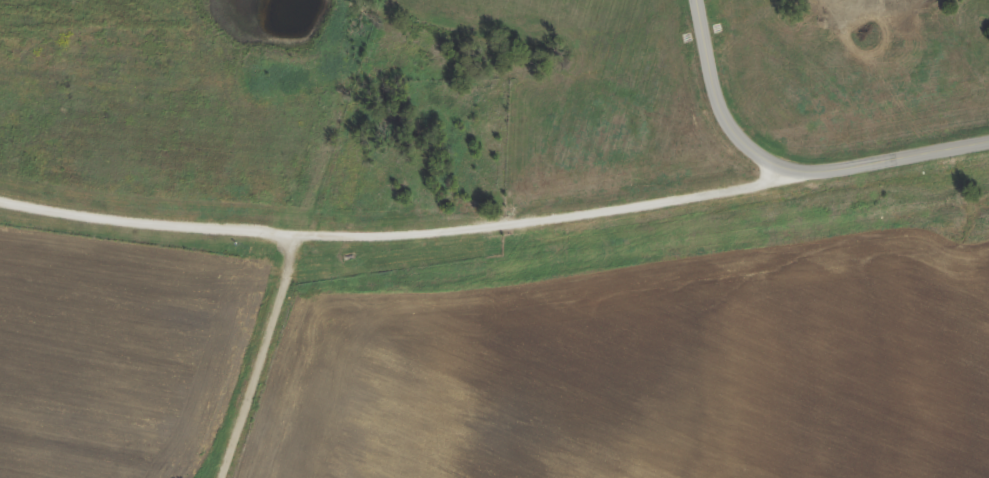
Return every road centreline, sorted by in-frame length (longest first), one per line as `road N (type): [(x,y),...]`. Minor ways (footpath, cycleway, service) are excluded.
road 1 (residential): [(988,139),(469,229),(302,238),(182,230),(0,201)]
road 2 (track): [(222,477),(299,279),(302,238)]
road 3 (residential): [(697,0),(718,108),(782,175)]

